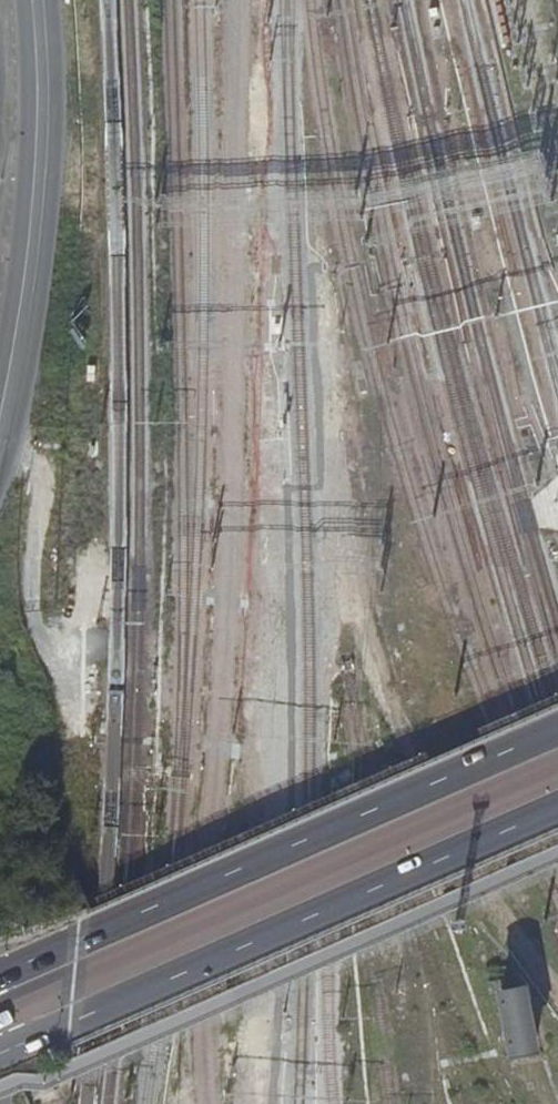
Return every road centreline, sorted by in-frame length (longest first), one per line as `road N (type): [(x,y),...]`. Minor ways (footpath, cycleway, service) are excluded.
road 1 (primary): [(557,722),(0,974)]
road 2 (primary): [(0,1056),(557,806)]
road 3 (tertiary): [(0,437),(39,215),(37,0)]

